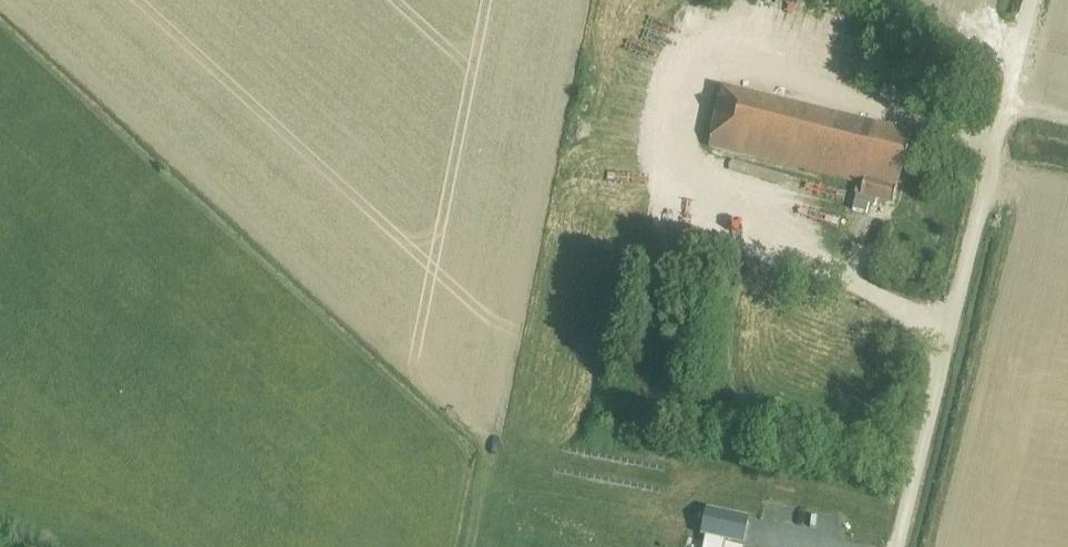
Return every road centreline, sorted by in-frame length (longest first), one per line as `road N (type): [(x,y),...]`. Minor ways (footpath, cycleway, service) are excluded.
road 1 (unclassified): [(897,546),(1008,94)]

